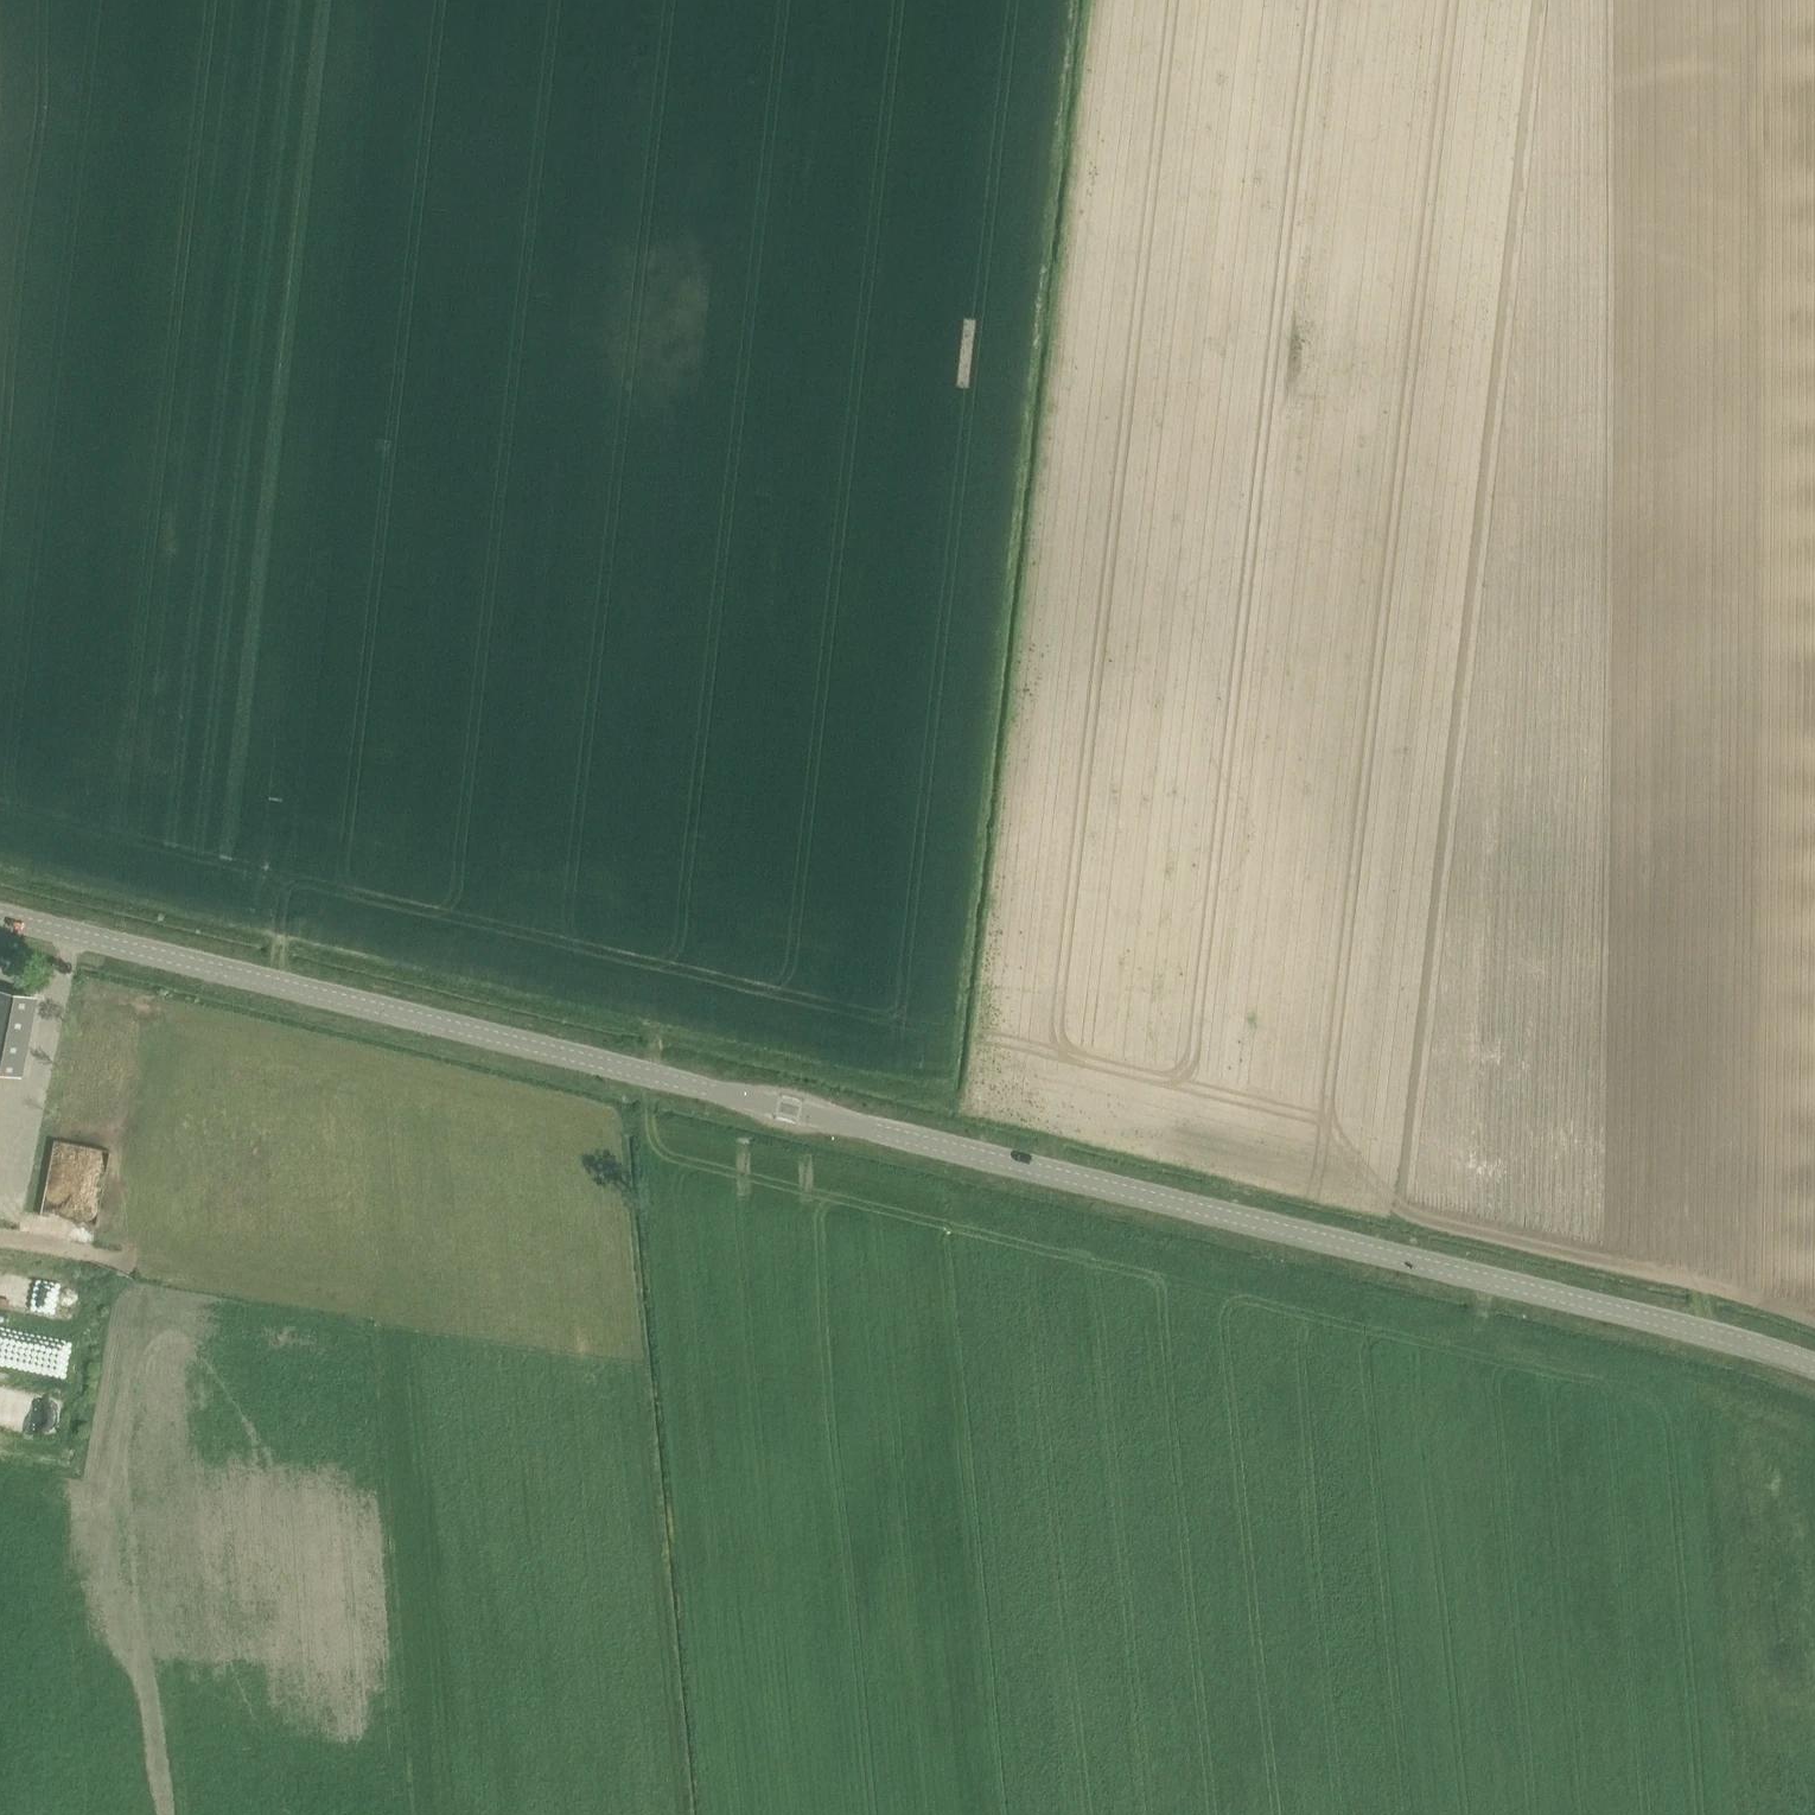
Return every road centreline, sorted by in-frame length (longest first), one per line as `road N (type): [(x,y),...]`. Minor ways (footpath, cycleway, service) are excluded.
road 1 (tertiary): [(0,916),(1730,1338),(1814,1367)]

